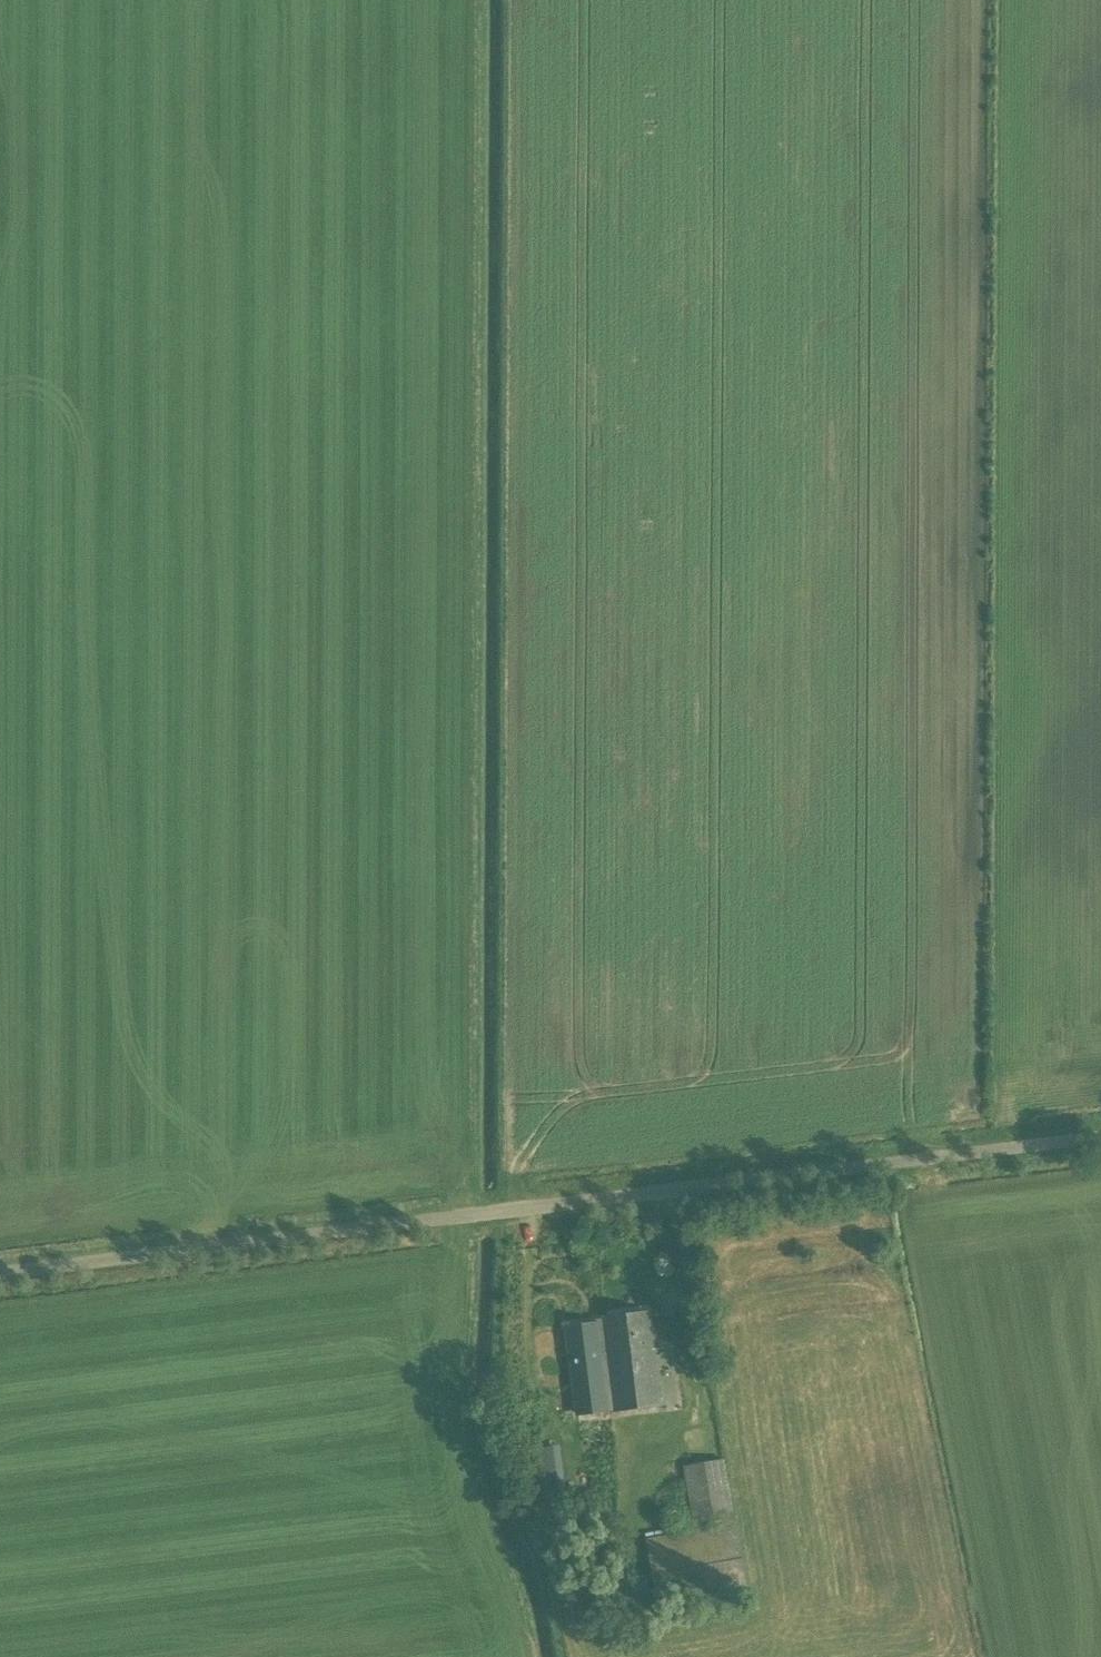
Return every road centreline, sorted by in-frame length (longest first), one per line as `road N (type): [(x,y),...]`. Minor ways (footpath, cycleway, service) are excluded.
road 1 (unclassified): [(0,1277),(1100,1141)]

